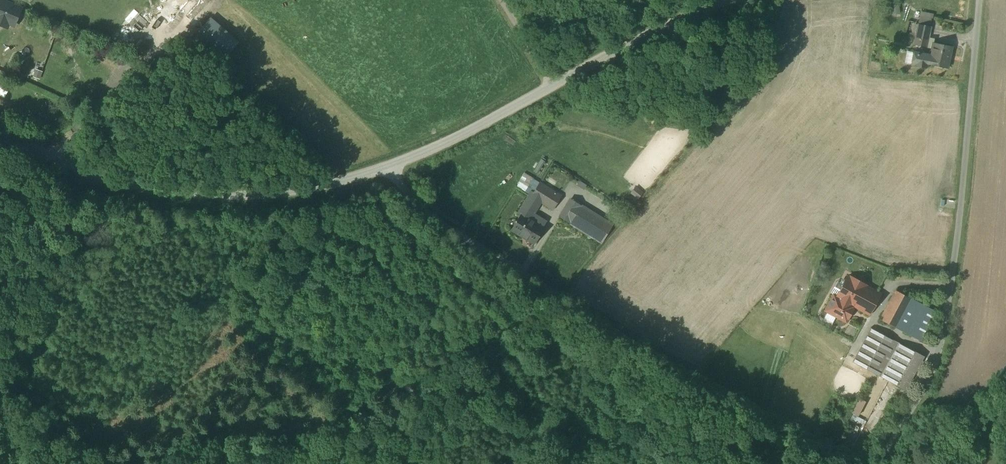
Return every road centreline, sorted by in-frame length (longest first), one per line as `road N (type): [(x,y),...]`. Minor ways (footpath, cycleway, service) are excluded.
road 1 (unclassified): [(832,463),(700,371),(459,235),(413,201),(389,166)]
road 2 (unclassified): [(867,463),(929,378),(942,345),(979,0)]
road 3 (unclassified): [(389,166),(285,192),(191,194),(137,184),(0,139)]
road 4 (unclassified): [(389,166),(728,0)]

